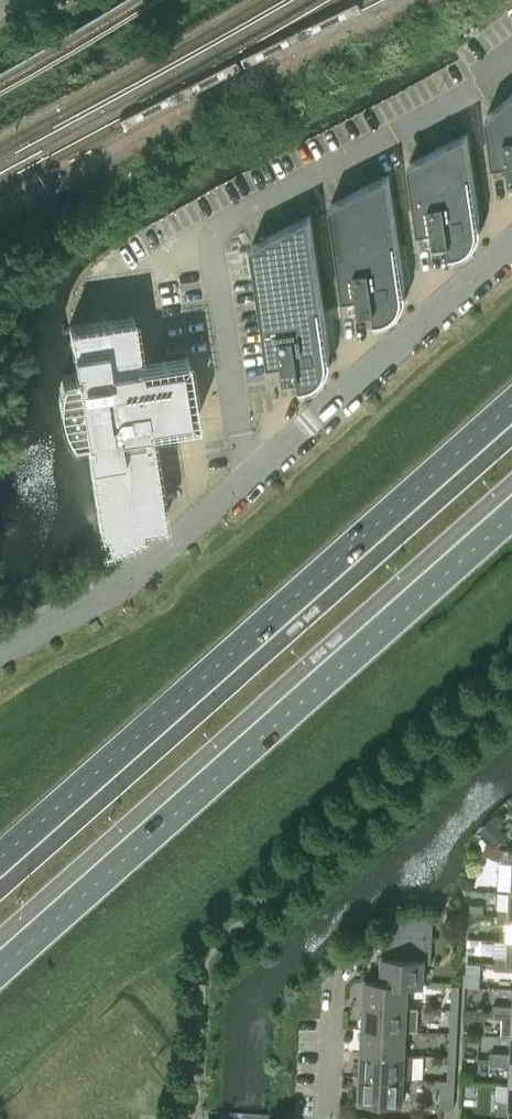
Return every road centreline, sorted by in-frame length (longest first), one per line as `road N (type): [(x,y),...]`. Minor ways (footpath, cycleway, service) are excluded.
road 1 (trunk): [(511,403),(0,855)]
road 2 (trunk): [(0,969),(511,518)]
road 3 (unclassified): [(511,243),(125,583),(0,651)]
road 4 (residential): [(329,1118),(337,989)]

